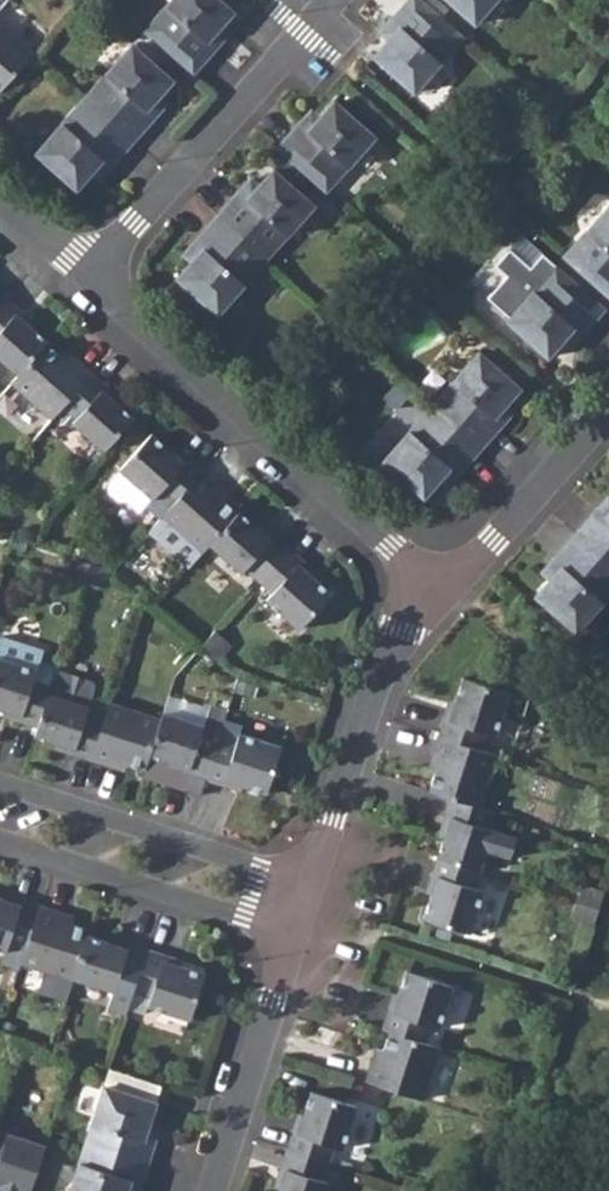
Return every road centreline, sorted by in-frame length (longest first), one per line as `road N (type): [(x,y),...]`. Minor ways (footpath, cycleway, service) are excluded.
road 1 (residential): [(93,284),(441,598)]
road 2 (residential): [(93,284),(338,0)]
road 3 (residential): [(313,888),(0,785)]
road 4 (residential): [(313,888),(386,677),(407,634),(441,598)]
road 5 (residential): [(0,845),(296,941)]
road 6 (residential): [(215,1190),(296,941)]
road 7 (residential): [(441,598),(608,416)]
road 8 (residential): [(0,200),(93,284)]

